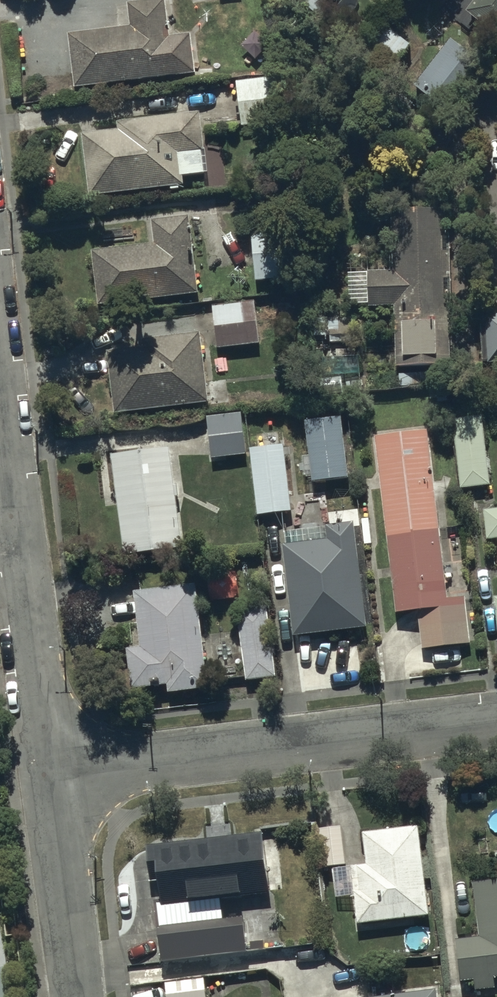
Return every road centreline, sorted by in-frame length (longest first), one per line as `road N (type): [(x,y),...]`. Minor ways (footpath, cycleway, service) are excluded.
road 1 (residential): [(51,776),(496,721)]
road 2 (residential): [(51,776),(0,394)]
road 3 (residential): [(78,996),(51,776)]

